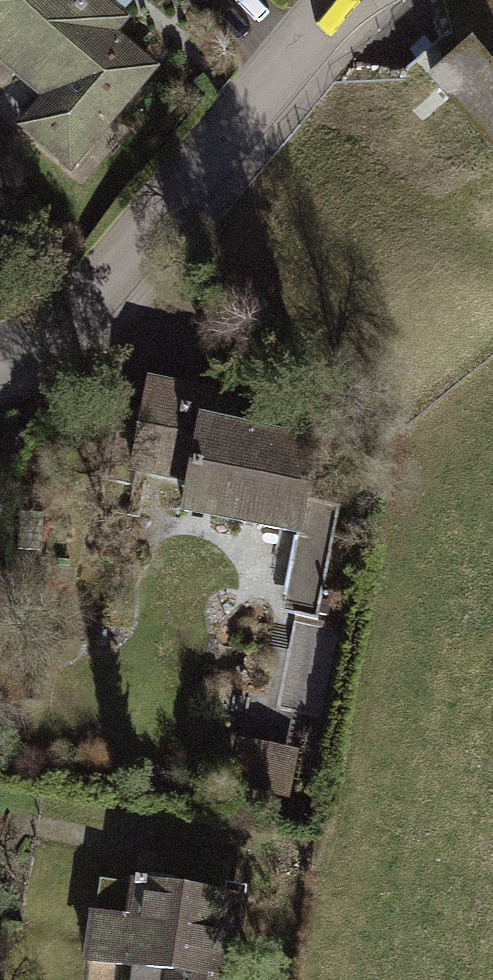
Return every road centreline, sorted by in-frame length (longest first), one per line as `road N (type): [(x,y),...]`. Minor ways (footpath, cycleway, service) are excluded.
road 1 (residential): [(0,357),(39,342),(104,287),(333,0)]

